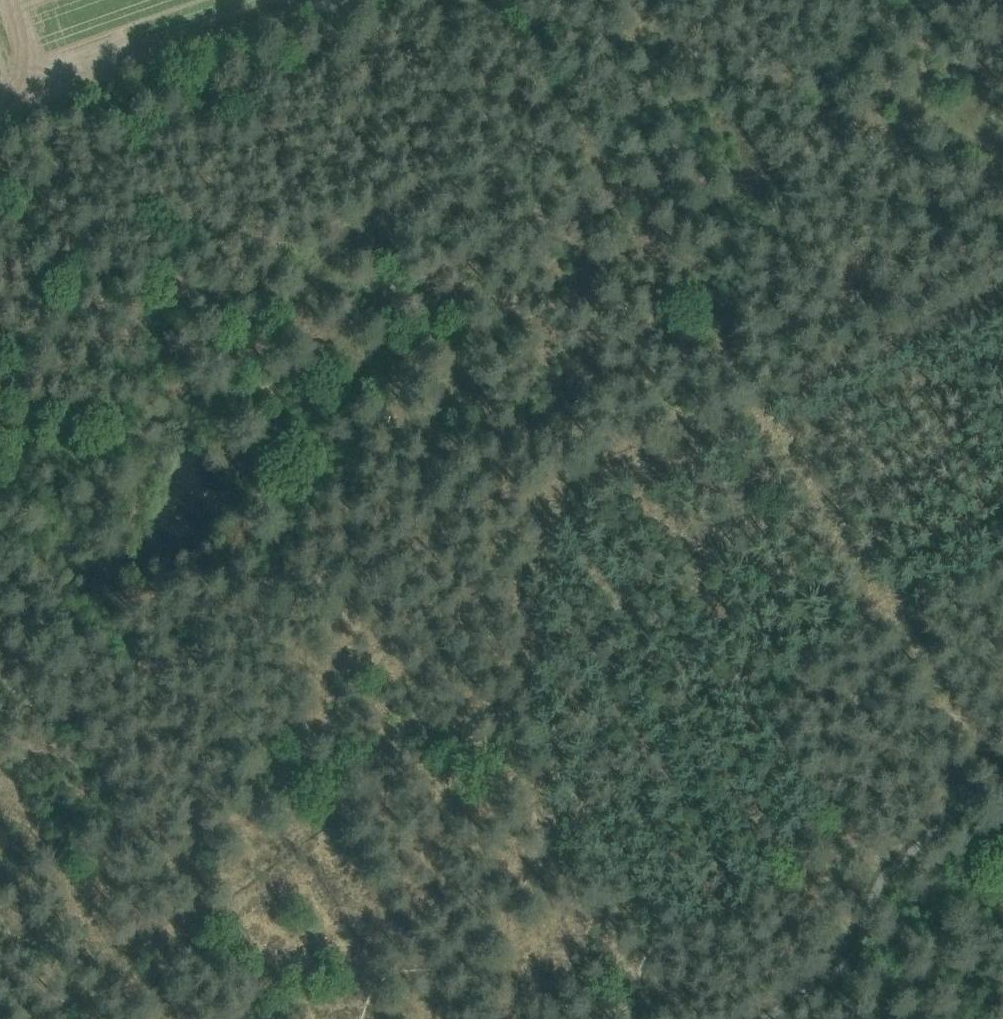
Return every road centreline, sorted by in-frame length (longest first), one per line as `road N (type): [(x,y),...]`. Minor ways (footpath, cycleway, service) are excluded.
road 1 (track): [(344,0),(0,124)]
road 2 (track): [(164,1018),(25,800)]

